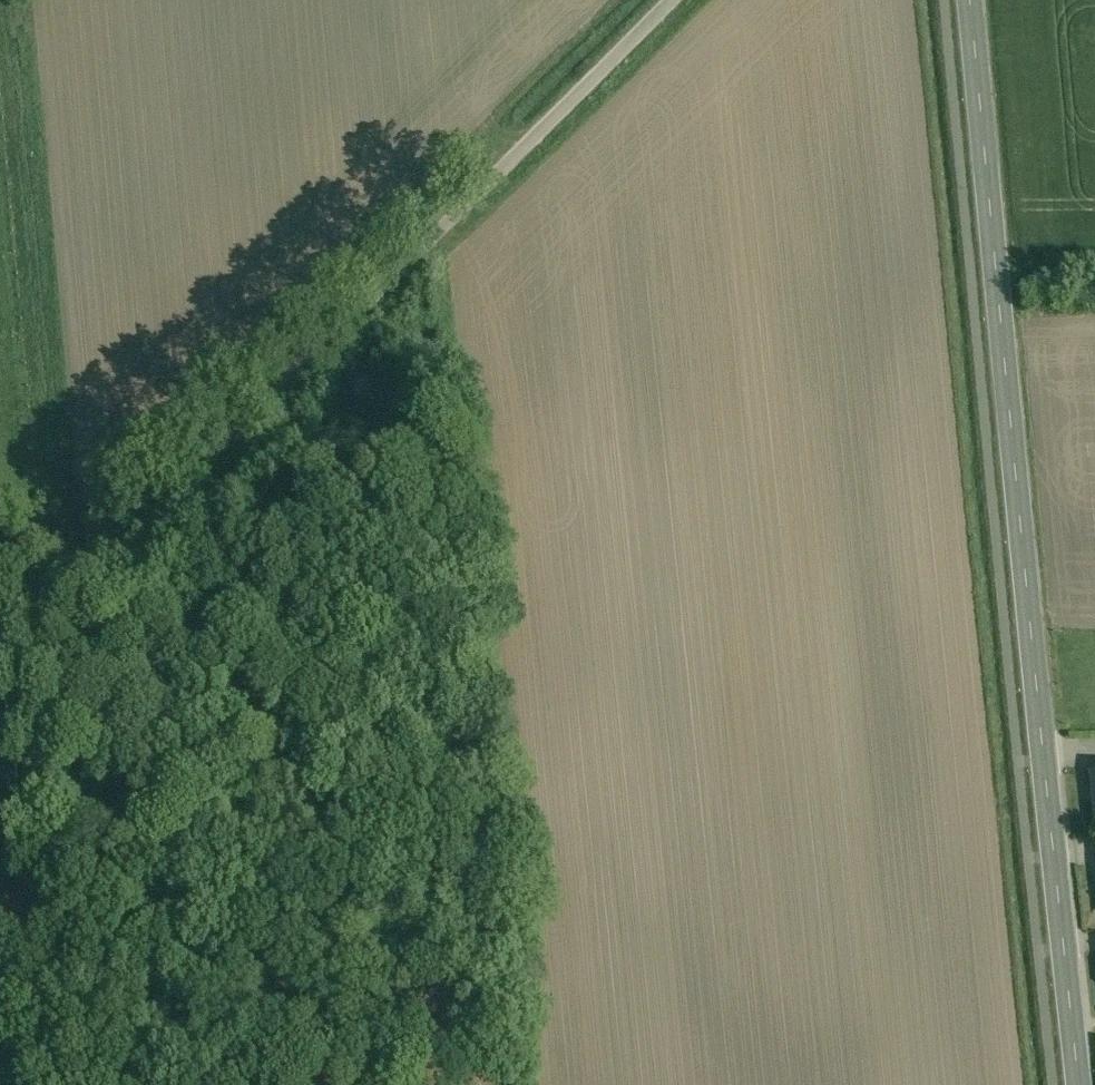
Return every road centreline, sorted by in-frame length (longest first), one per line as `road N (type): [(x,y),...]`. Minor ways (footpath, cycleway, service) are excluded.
road 1 (tertiary): [(967,0),(1078,1084)]
road 2 (unclassified): [(680,0),(0,643)]

